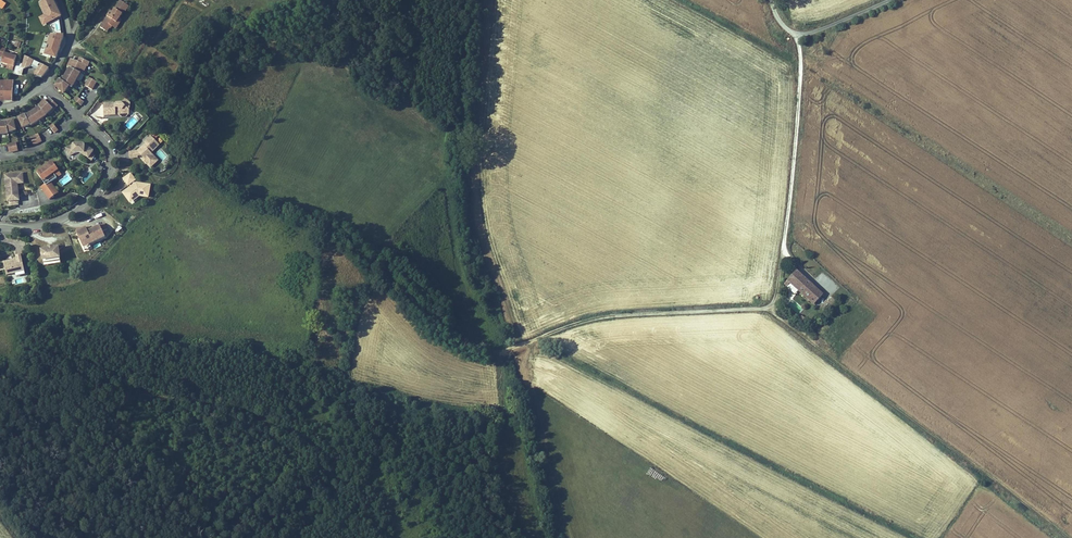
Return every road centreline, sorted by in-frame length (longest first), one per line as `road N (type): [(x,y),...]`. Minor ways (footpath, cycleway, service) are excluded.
road 1 (track): [(1069,537),(768,307),(605,317),(503,351),(471,348),(432,323),(331,224),(227,184),(103,65),(68,45)]
road 2 (residential): [(43,87),(101,139),(108,174),(66,217),(0,227)]
road 3 (unclassified): [(770,0),(794,35),(886,0)]

